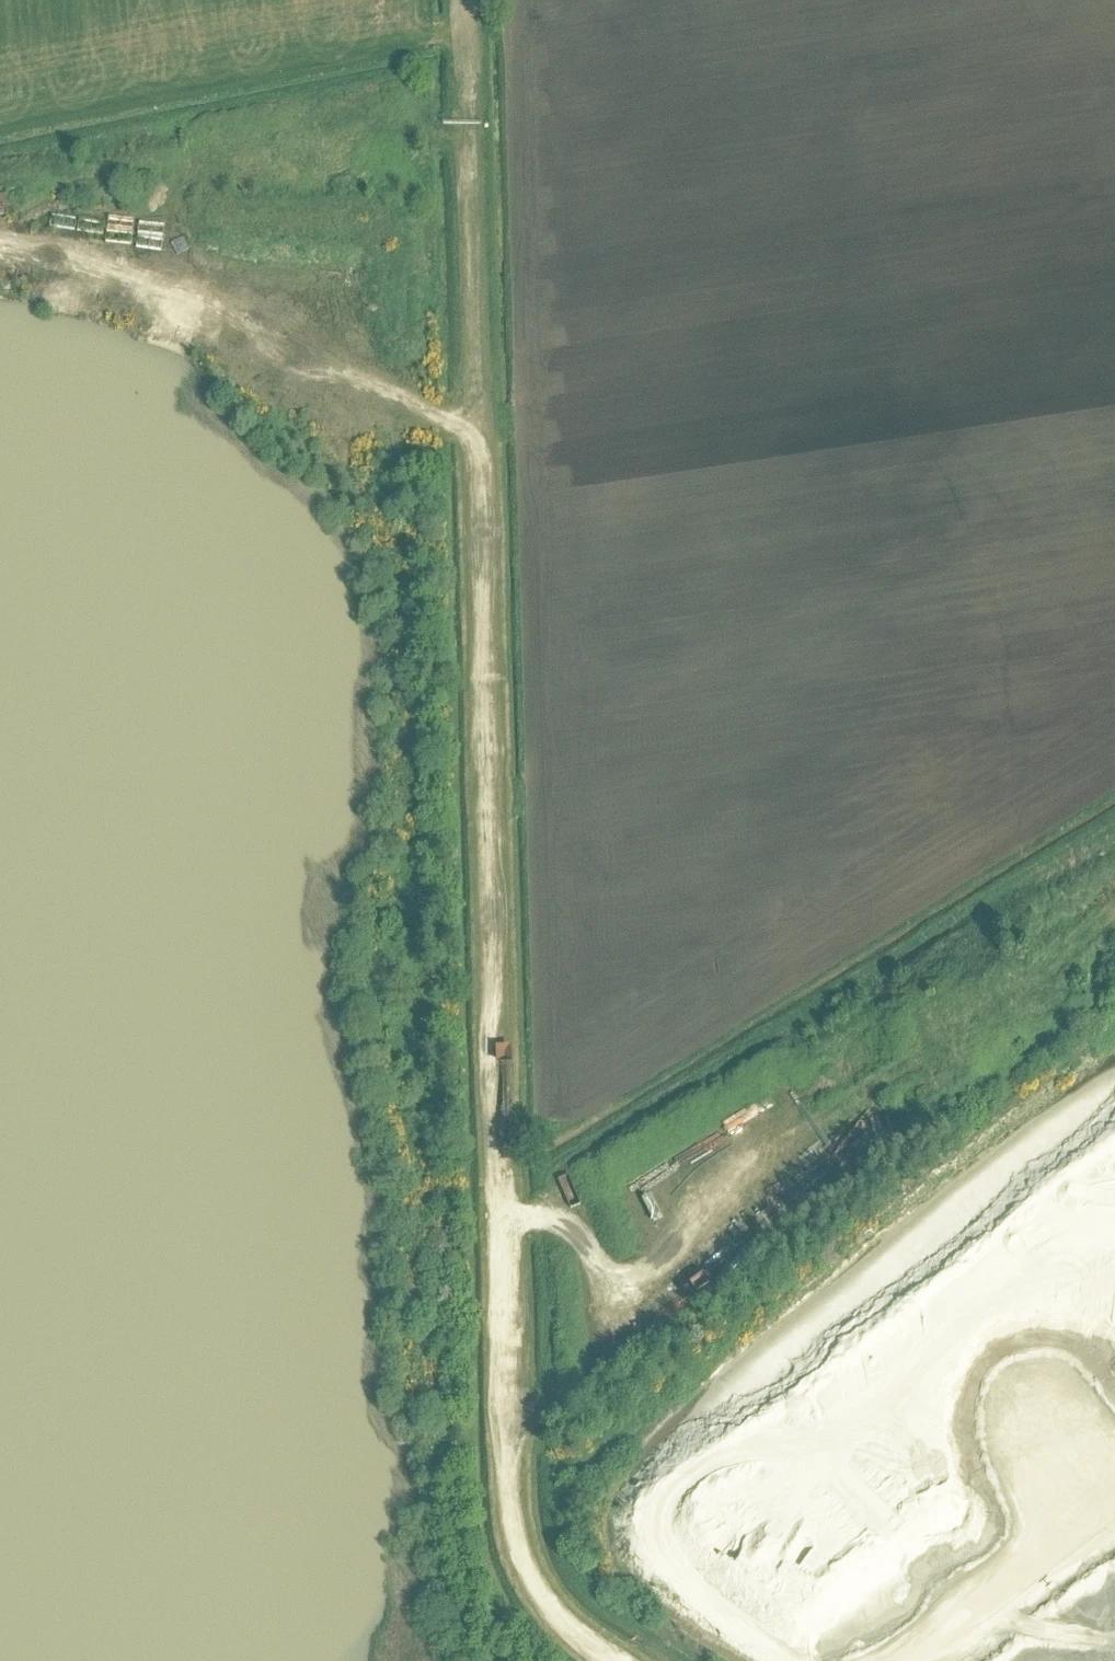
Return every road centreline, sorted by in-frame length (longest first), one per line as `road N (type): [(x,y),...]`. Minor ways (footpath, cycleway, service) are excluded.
road 1 (track): [(0,242),(198,306),(481,434)]

